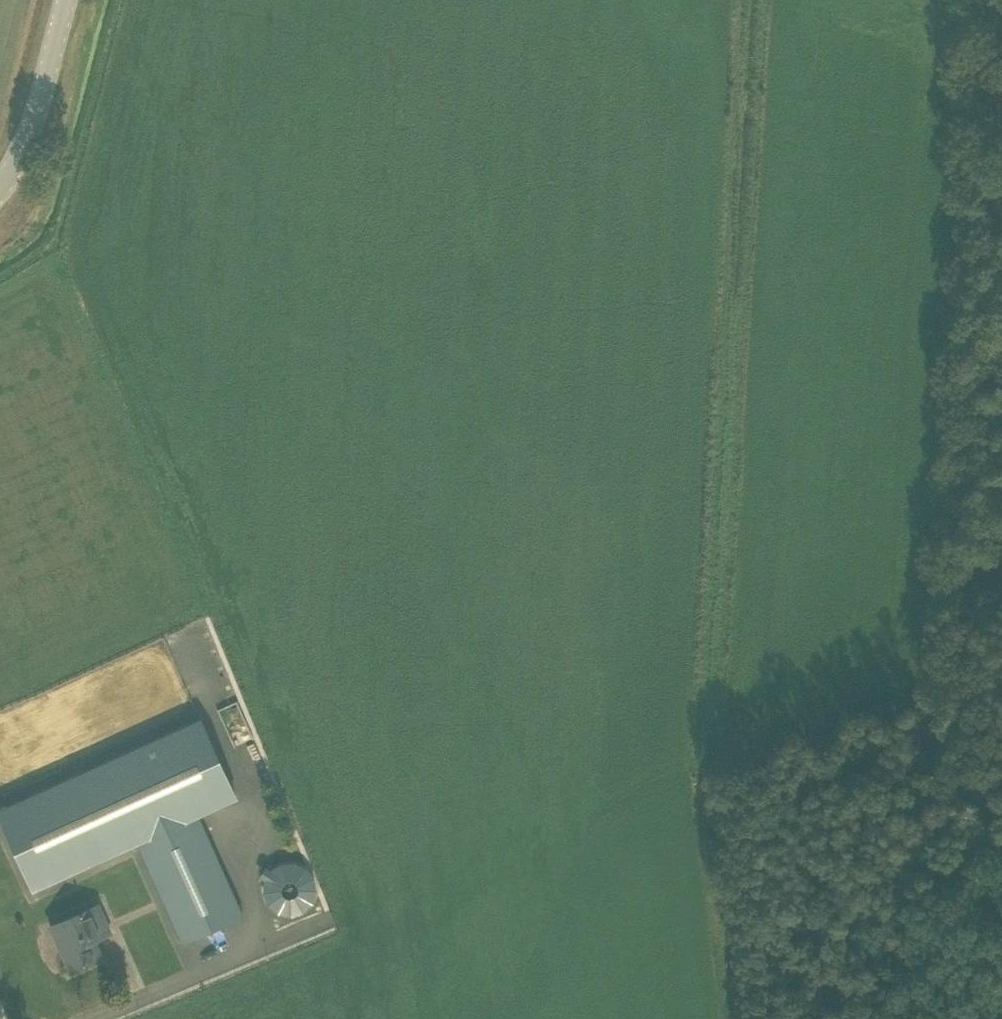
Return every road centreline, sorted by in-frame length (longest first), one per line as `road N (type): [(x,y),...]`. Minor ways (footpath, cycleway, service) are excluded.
road 1 (unclassified): [(67,0),(41,102),(0,190)]

